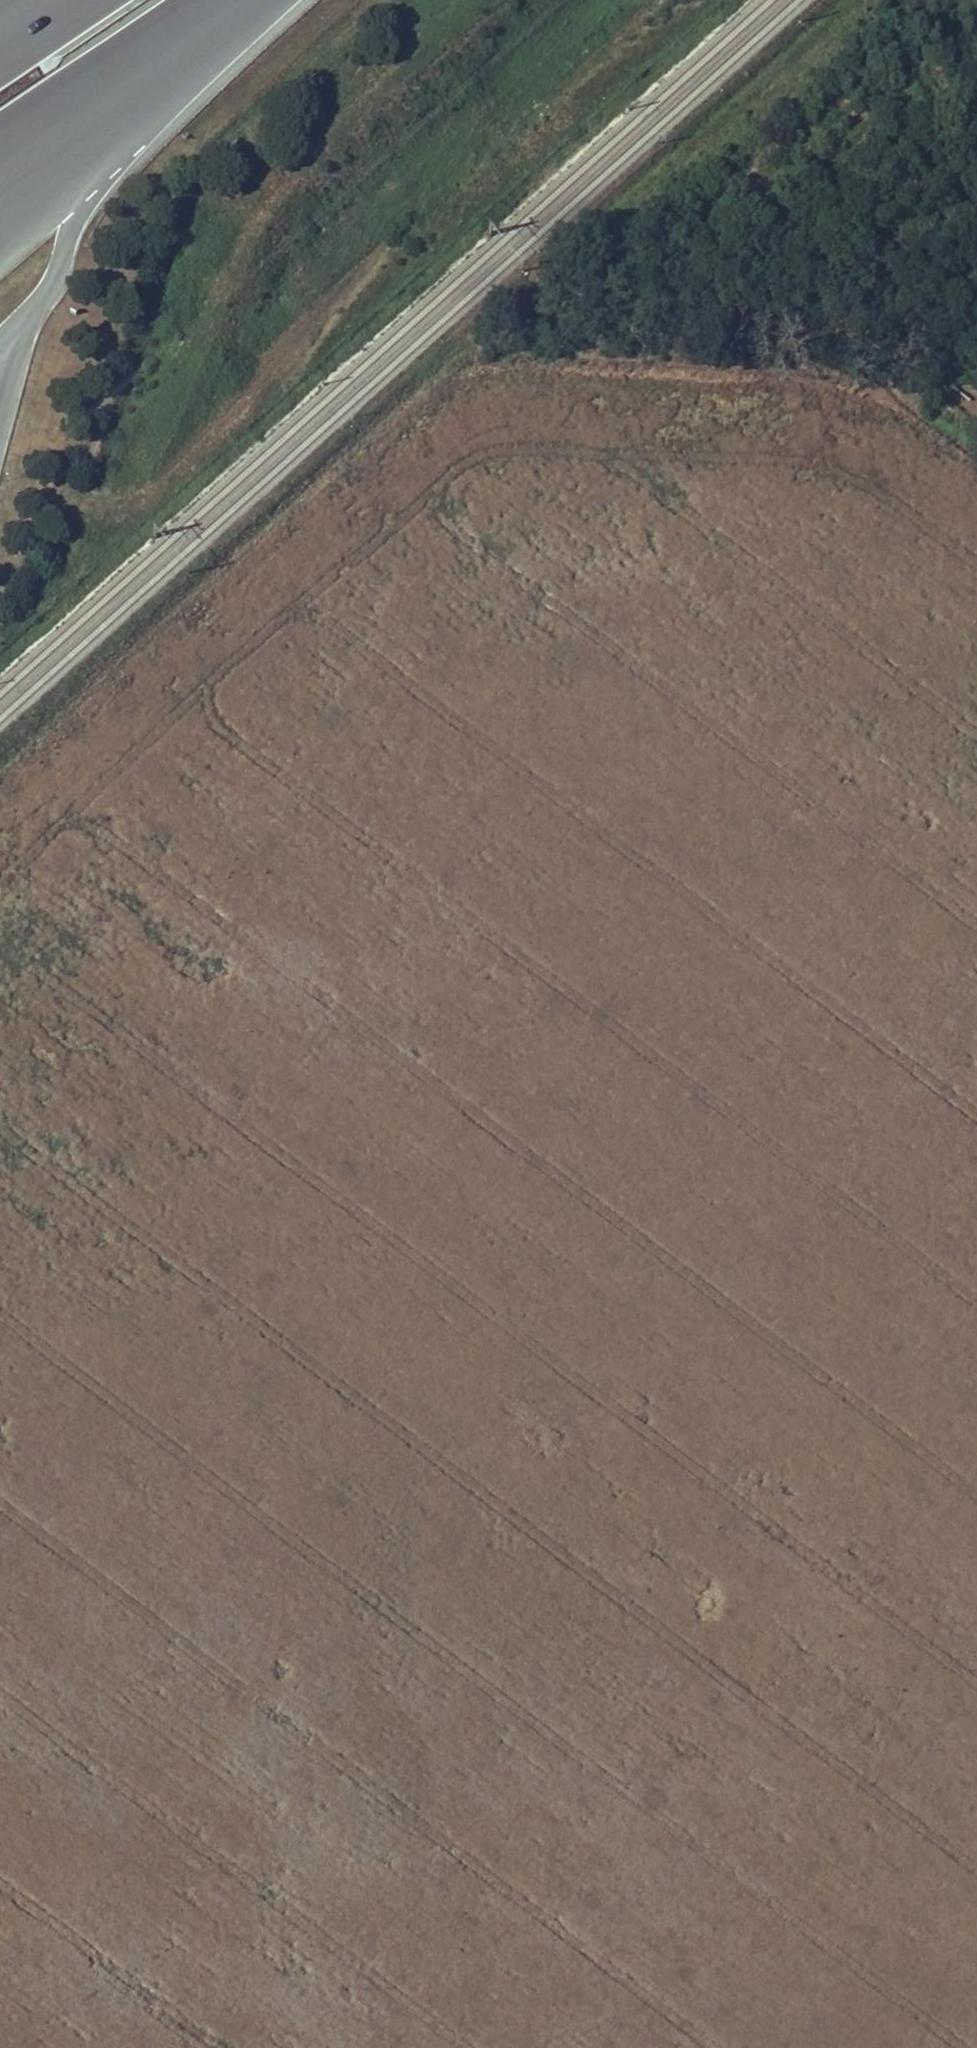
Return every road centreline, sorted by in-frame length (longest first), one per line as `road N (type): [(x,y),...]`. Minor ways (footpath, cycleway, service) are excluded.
road 1 (motorway): [(22,335),(57,279),(93,189),(183,49)]
road 2 (motorway): [(0,190),(183,49)]

